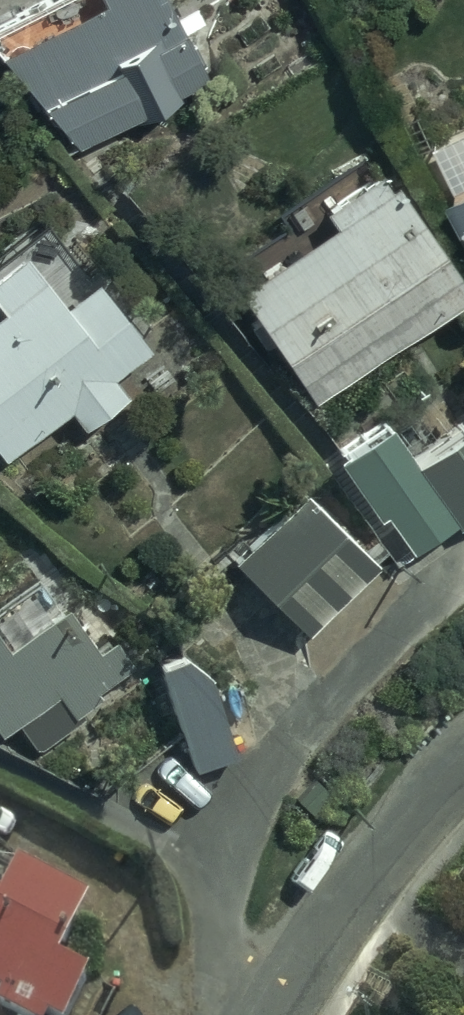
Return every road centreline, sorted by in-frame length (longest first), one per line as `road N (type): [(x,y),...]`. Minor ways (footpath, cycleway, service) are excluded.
road 1 (residential): [(277,1014),(403,835),(463,766)]

